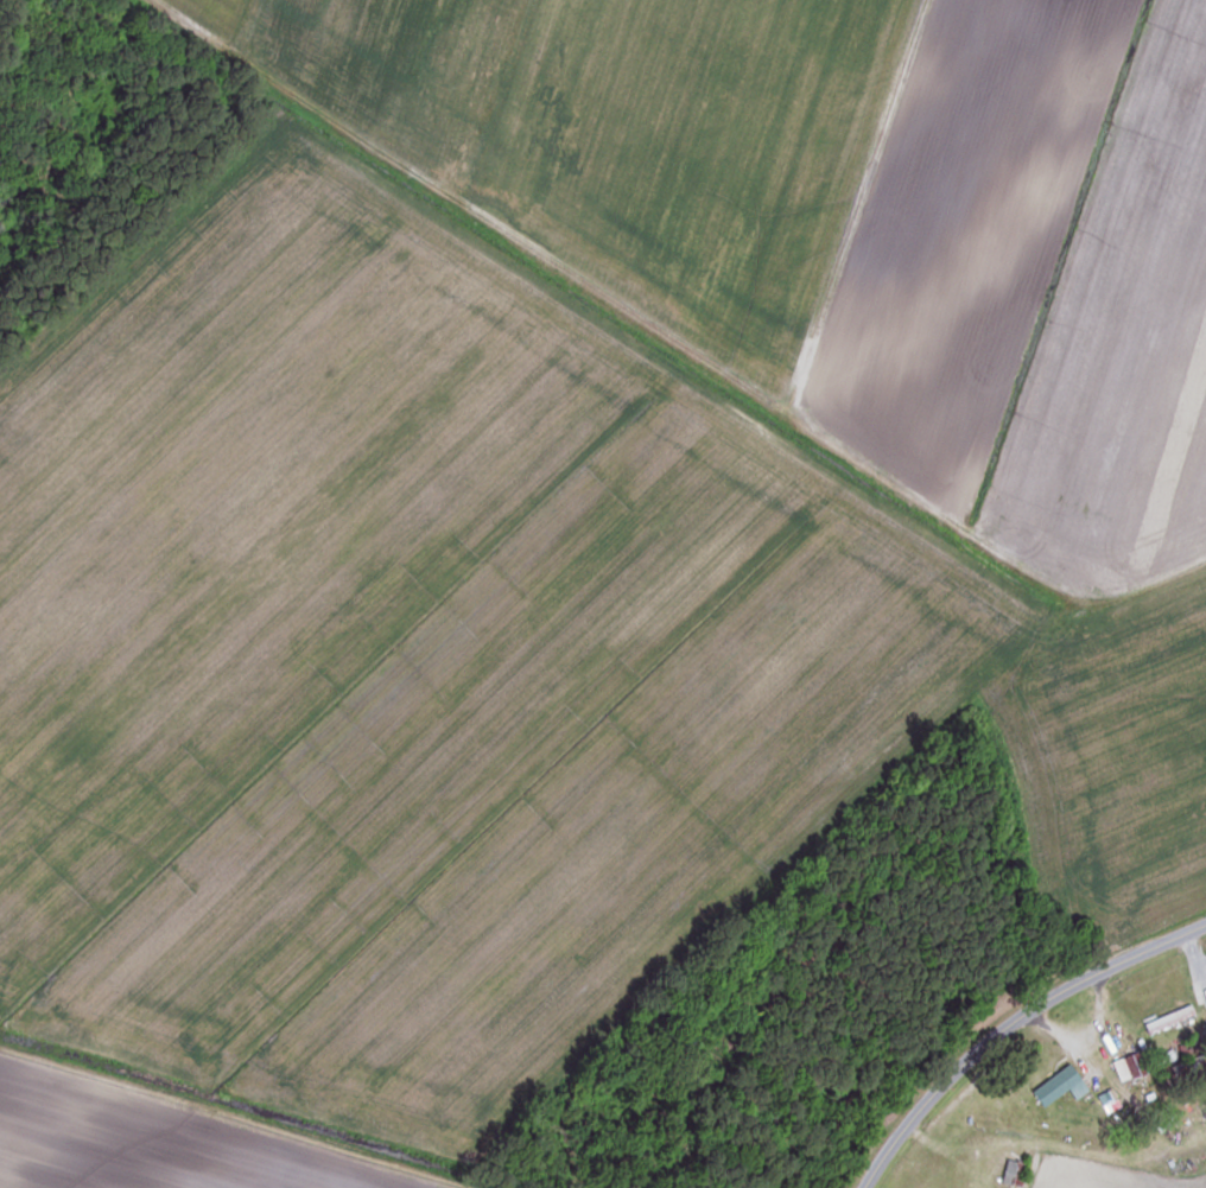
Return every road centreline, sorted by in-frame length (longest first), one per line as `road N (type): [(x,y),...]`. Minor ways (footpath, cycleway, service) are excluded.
road 1 (tertiary): [(857,1187),(896,1131),(1002,1027),(1096,970),(1205,923)]

